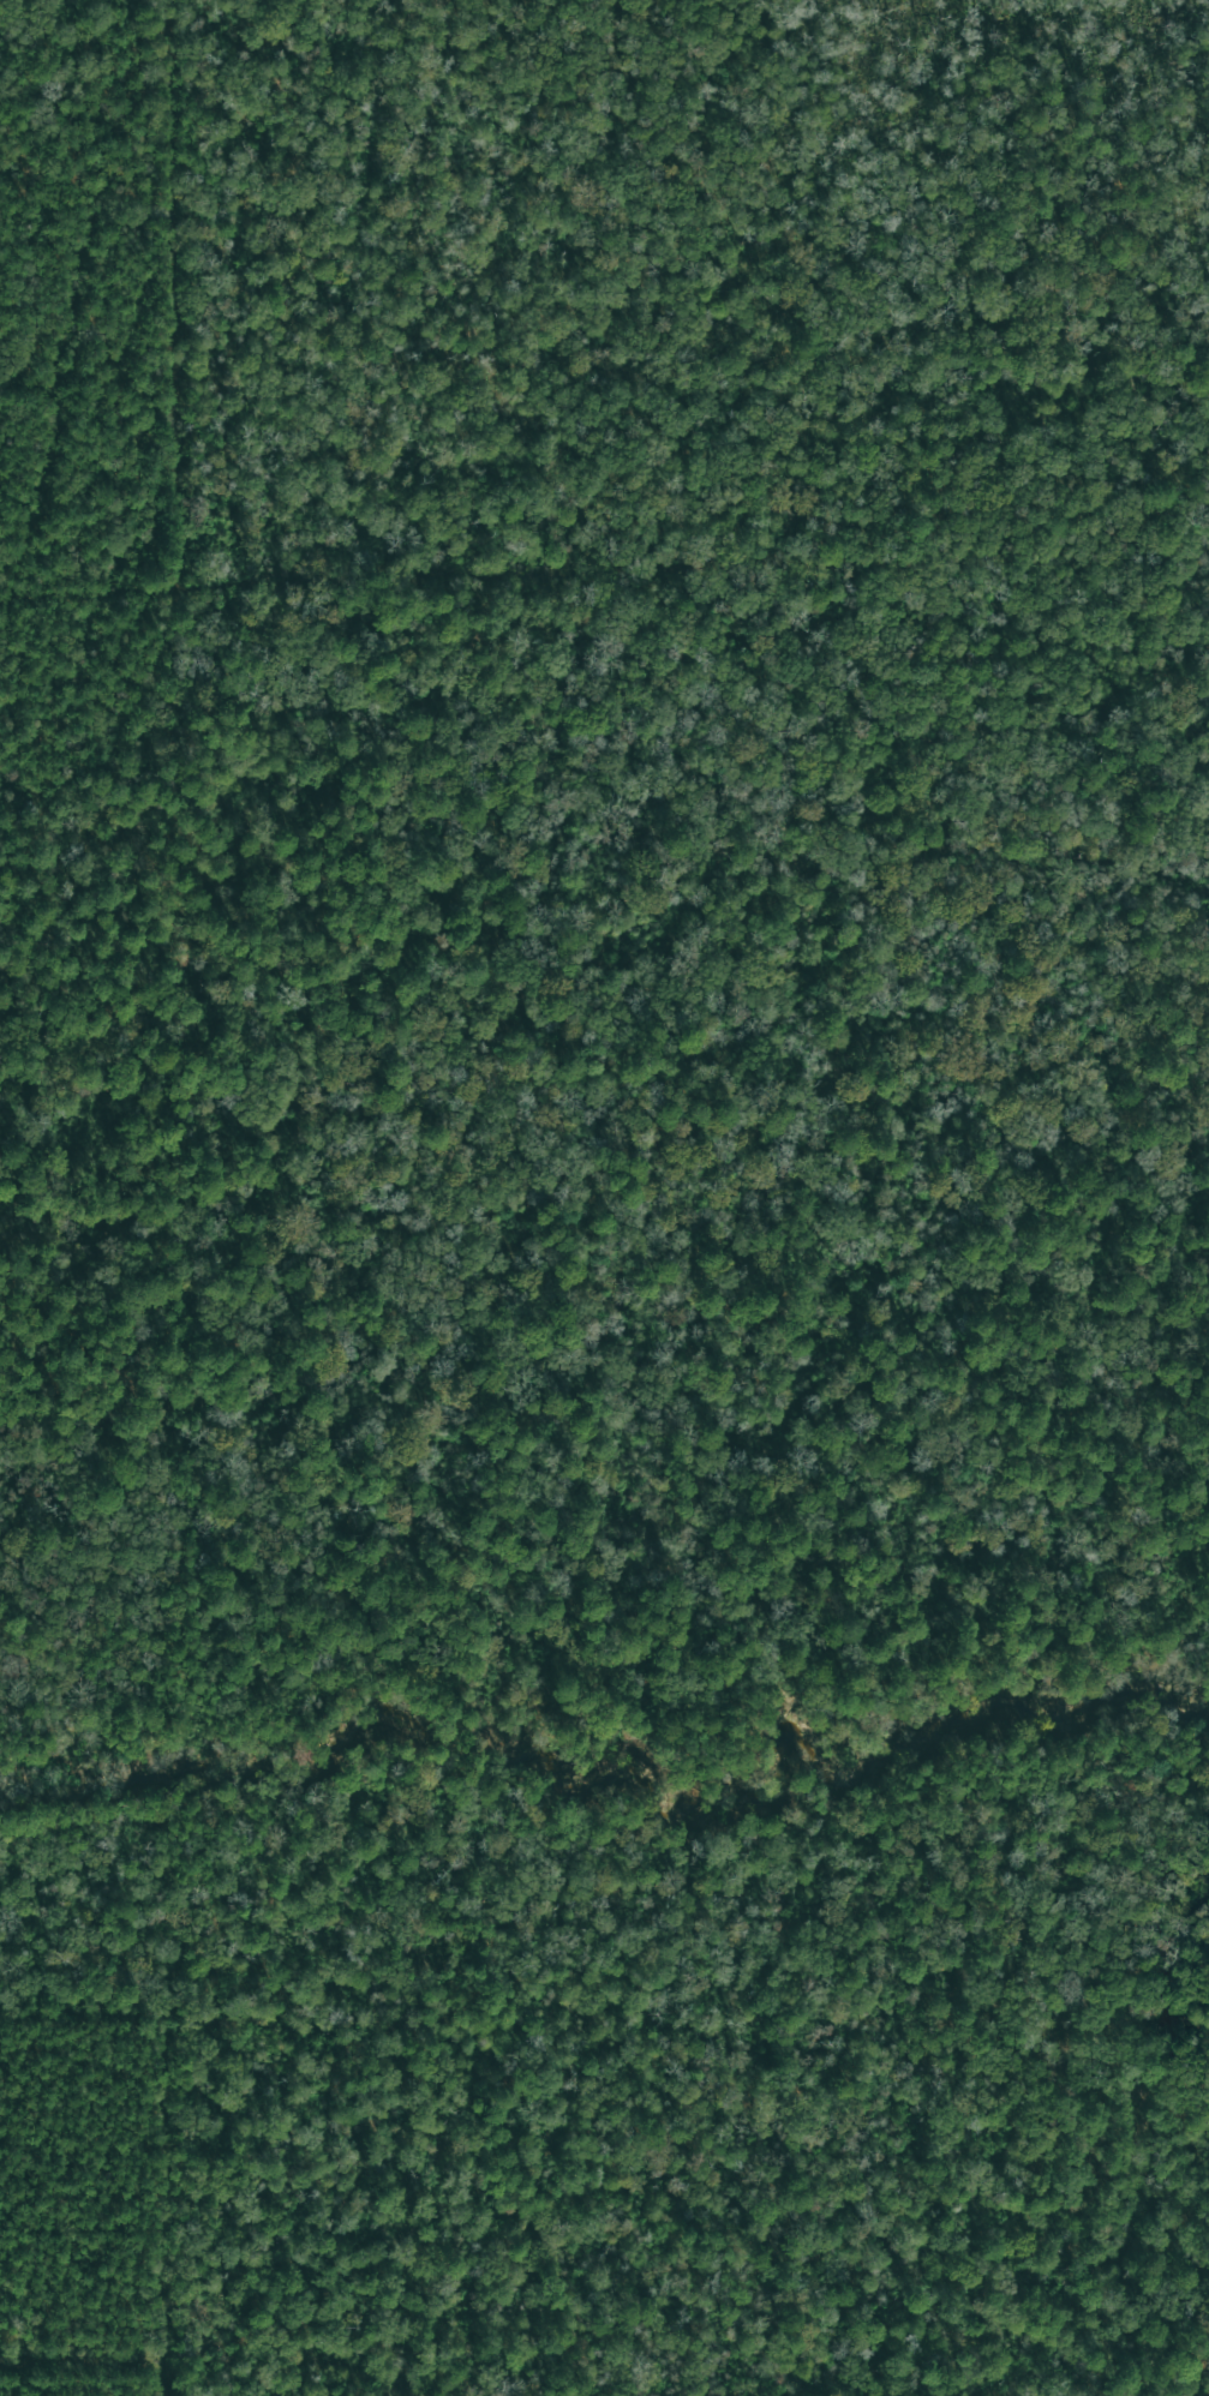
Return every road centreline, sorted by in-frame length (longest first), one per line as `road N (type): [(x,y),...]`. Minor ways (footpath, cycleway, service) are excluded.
road 1 (track): [(0,2356),(172,2358)]

